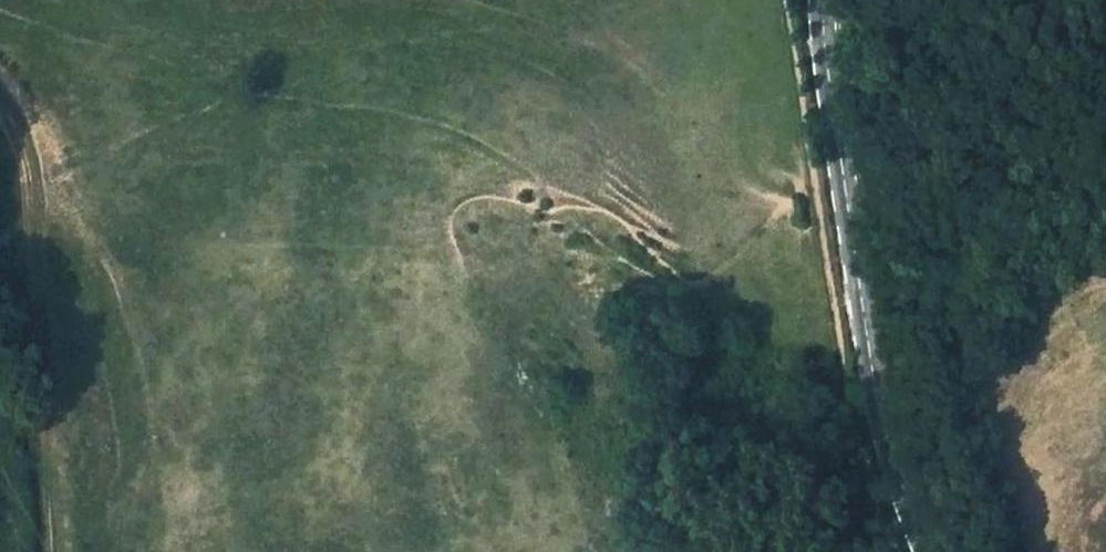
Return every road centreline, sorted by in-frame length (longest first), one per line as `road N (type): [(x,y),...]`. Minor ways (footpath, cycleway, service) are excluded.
road 1 (unclassified): [(822,0),(876,392),(931,551)]
road 2 (track): [(51,551),(21,151),(0,115)]

